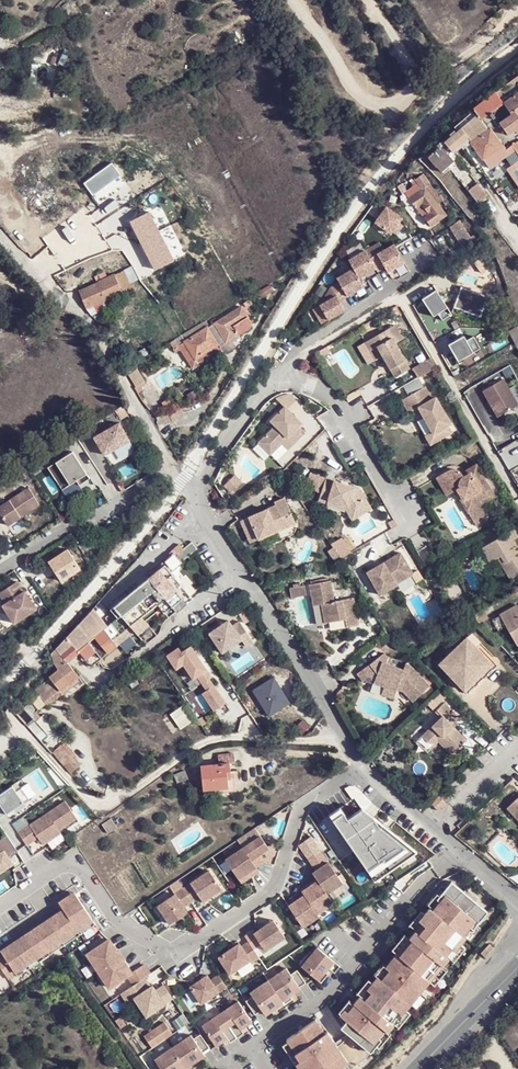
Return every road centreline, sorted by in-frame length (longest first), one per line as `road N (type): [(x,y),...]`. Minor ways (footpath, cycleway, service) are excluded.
road 1 (residential): [(345,741),(209,742),(101,805),(80,794),(11,719),(10,705),(37,674),(37,660),(25,650),(0,659)]
road 2 (residential): [(173,464),(345,741)]
road 3 (residential): [(0,235),(86,315),(173,464)]
road 4 (residential): [(345,741),(436,834),(517,901)]
road 5 (residential): [(0,572),(66,528),(88,524),(173,464)]
road 6 (secondary): [(517,968),(418,1068)]

